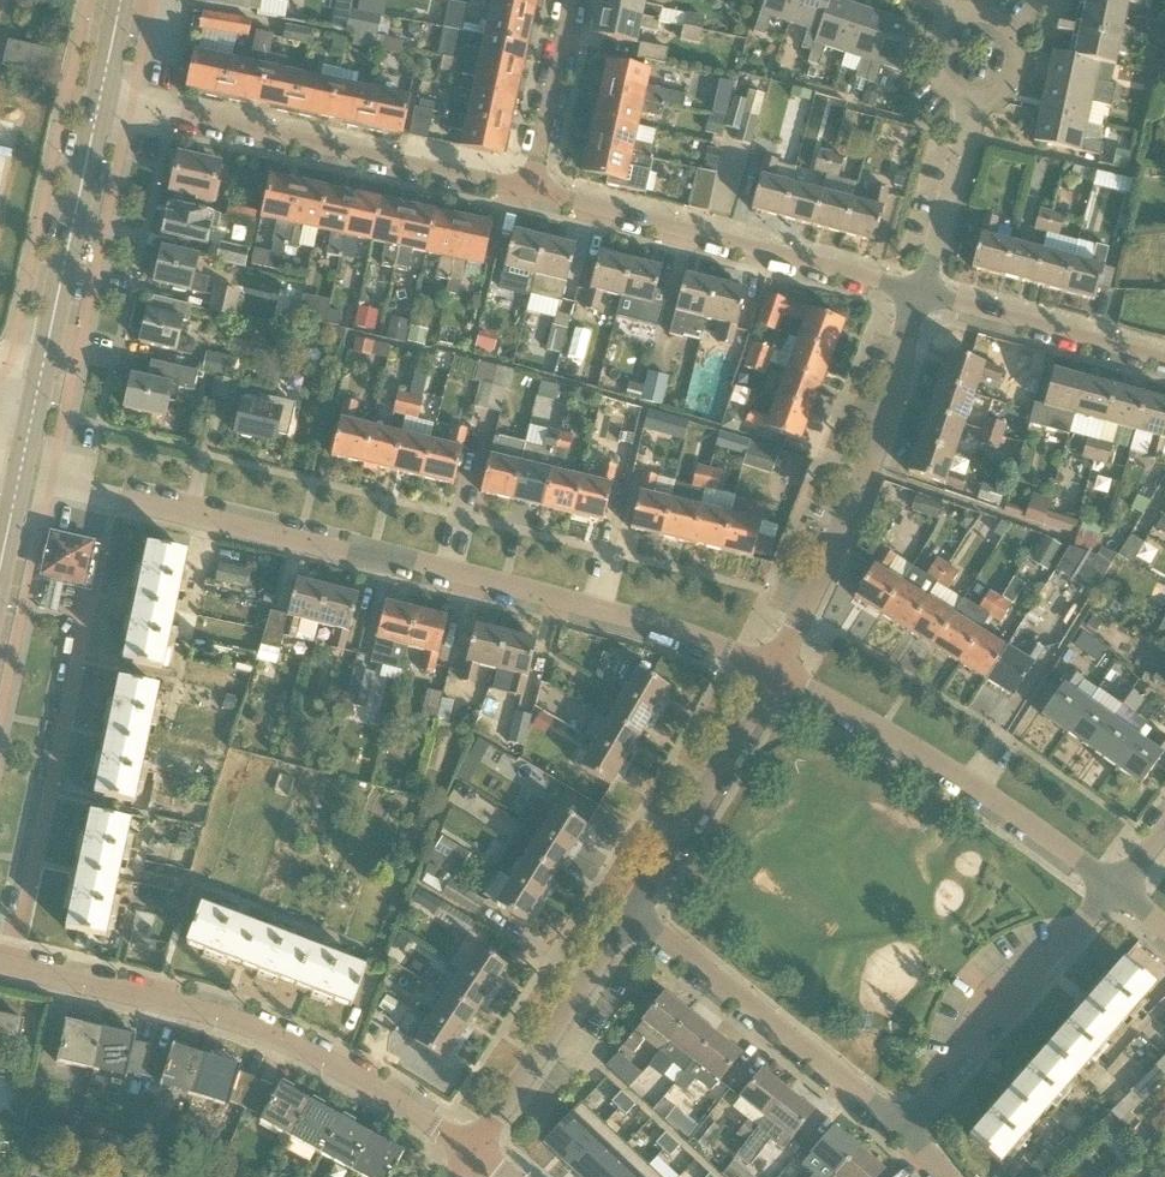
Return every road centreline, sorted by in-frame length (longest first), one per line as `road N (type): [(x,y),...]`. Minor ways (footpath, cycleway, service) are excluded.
road 1 (residential): [(778,670),(20,477)]
road 2 (residential): [(476,1153),(325,1061),(0,963)]
road 3 (residential): [(99,104),(522,204)]
road 4 (residential): [(522,204),(923,291)]
road 5 (residential): [(778,670),(867,464),(923,291)]
road 6 (residential): [(1117,888),(957,771),(778,670)]
road 7 (tertiary): [(20,477),(99,104)]
road 8 (residential): [(899,1133),(628,915)]
road 9 (residential): [(899,1133),(1117,888)]
road 10 (residential): [(628,915),(778,670)]
road 11 (residential): [(476,1153),(628,915)]
road 12 (residential): [(923,291),(1164,358)]
road 13 (residential): [(568,0),(522,204)]
road 14 (residential): [(923,291),(973,101)]
road 15 (residential): [(973,101),(1010,85),(1019,44),(994,16),(954,17)]

